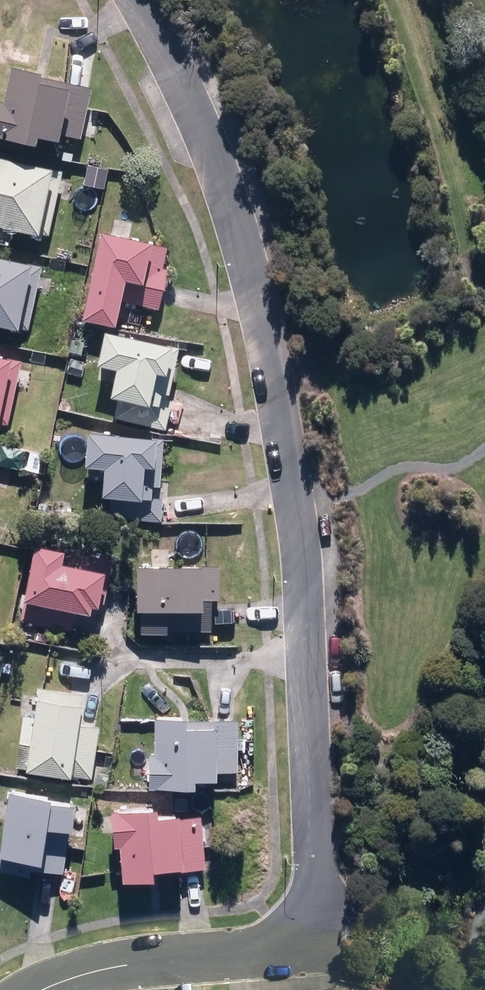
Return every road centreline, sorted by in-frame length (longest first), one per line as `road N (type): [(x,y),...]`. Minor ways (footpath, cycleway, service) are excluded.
road 1 (residential): [(142,0),(216,160),(261,315),(308,664),(321,853)]
road 2 (residential): [(321,853),(314,919),(293,950),(134,962),(41,989)]

